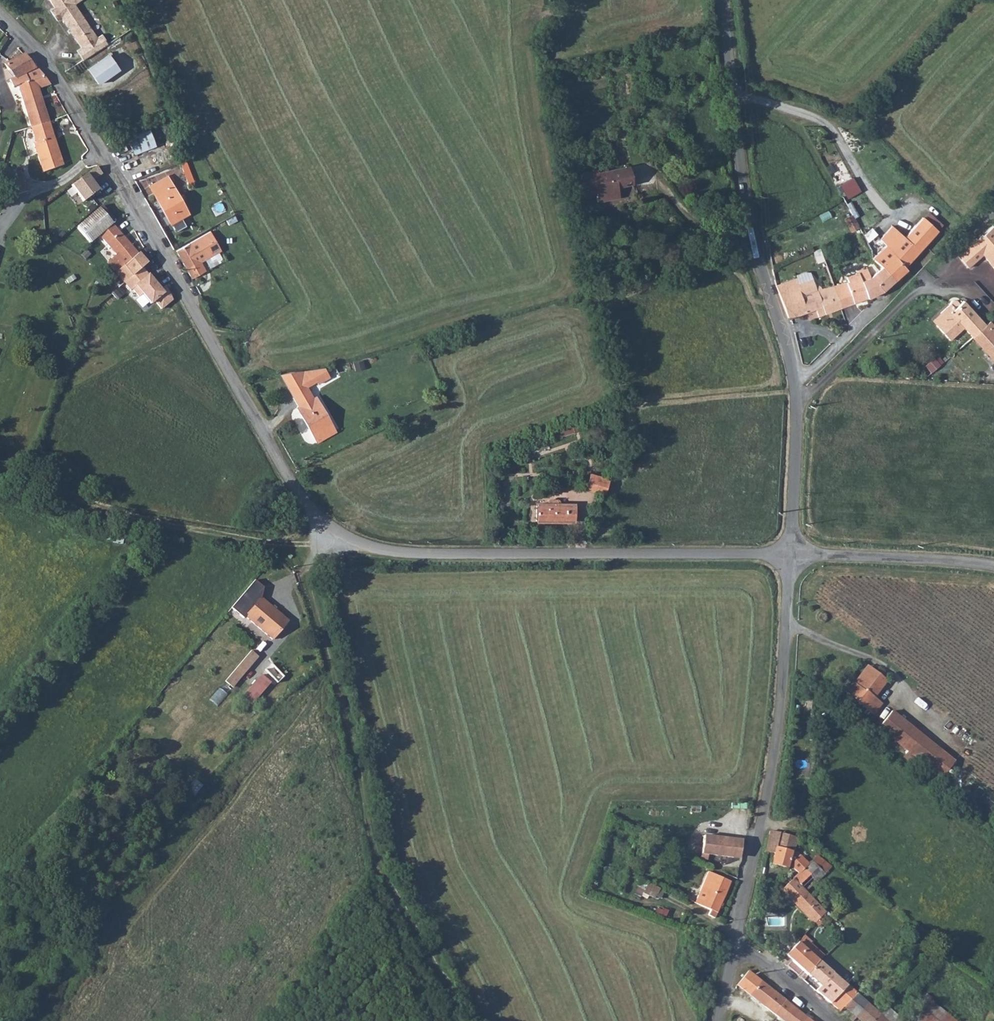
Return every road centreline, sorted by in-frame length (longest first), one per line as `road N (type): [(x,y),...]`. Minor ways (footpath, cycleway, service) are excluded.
road 1 (unclassified): [(182,286),(302,497),(334,531),(360,544),(488,556),(792,554)]
road 2 (unclassified): [(792,554),(798,405),(753,240),(723,0)]
road 3 (unclassified): [(732,952),(778,724),(792,554)]
road 4 (track): [(334,531),(318,546),(280,546),(188,529),(0,473)]
road 5 (residential): [(0,12),(35,46),(182,286)]
road 6 (track): [(735,97),(829,123),(892,220),(917,204)]
road 7 (unclassified): [(792,554),(993,567)]
road 8 (residential): [(828,1020),(756,957),(732,952)]

